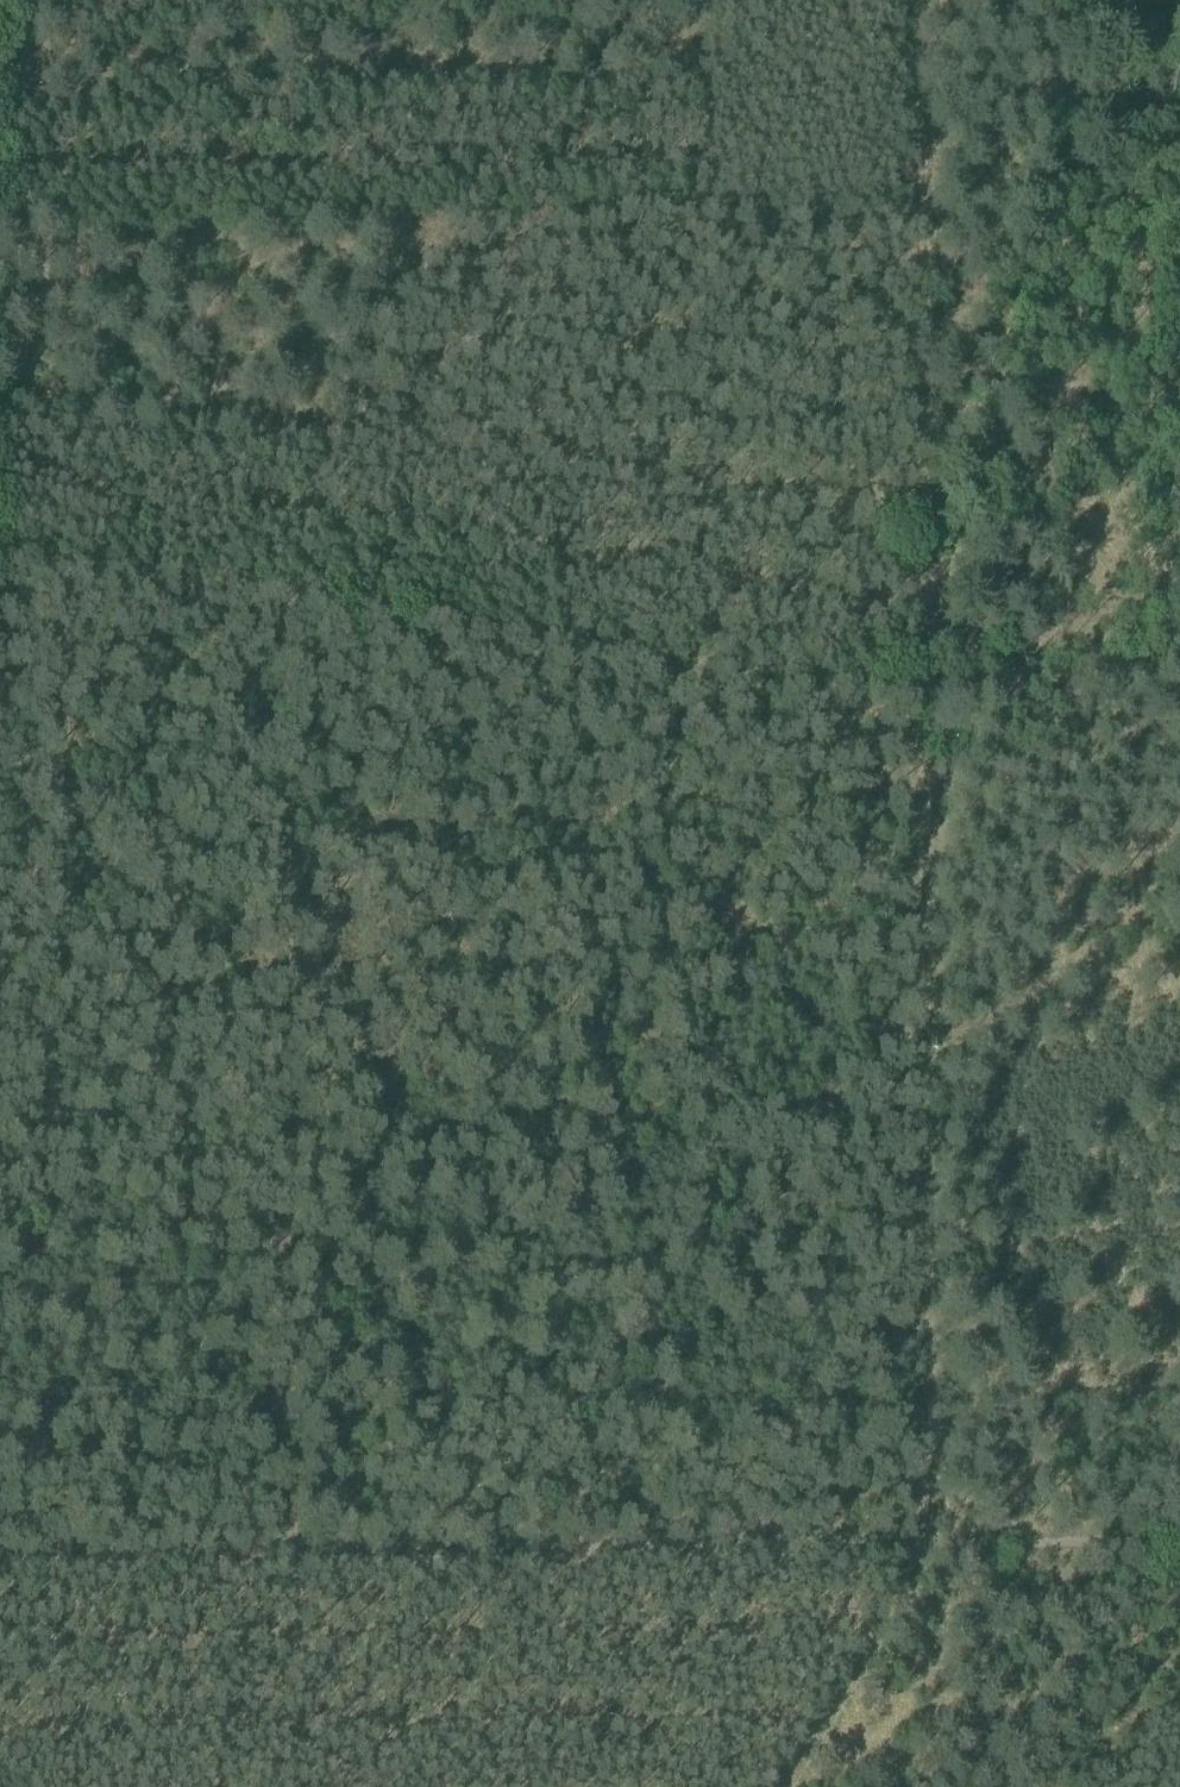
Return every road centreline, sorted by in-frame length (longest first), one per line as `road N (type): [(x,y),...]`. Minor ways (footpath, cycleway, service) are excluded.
road 1 (track): [(0,577),(925,721),(1179,688)]
road 2 (track): [(1179,1541),(296,1560)]

